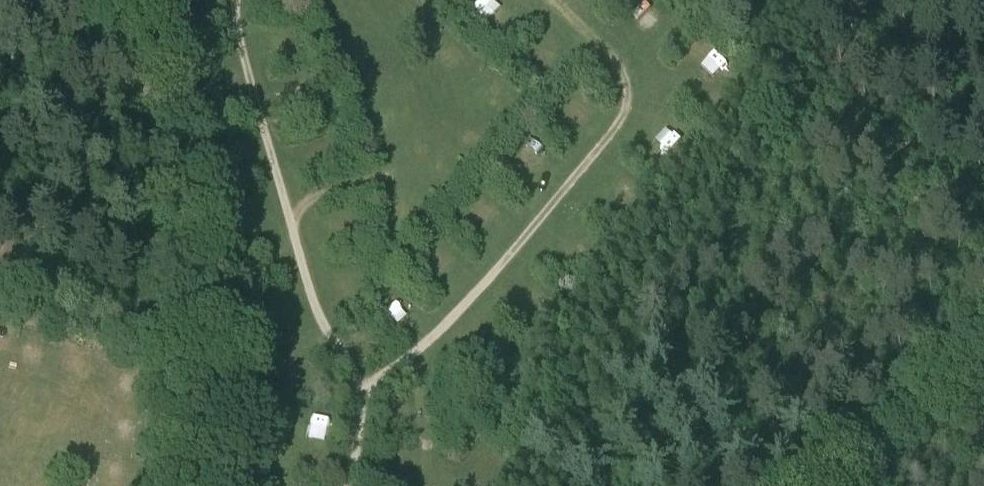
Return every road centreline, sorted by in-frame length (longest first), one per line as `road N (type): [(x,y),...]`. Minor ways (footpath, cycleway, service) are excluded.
road 1 (track): [(338,485),(362,368),(447,313),(616,100),(620,71)]
road 2 (track): [(194,485),(201,312),(190,227),(153,104),(97,0)]
road 3 (track): [(362,368),(316,323),(233,0)]
road 4 (track): [(983,335),(816,485)]
road 5 (track): [(276,176),(368,161),(400,148),(424,123)]

